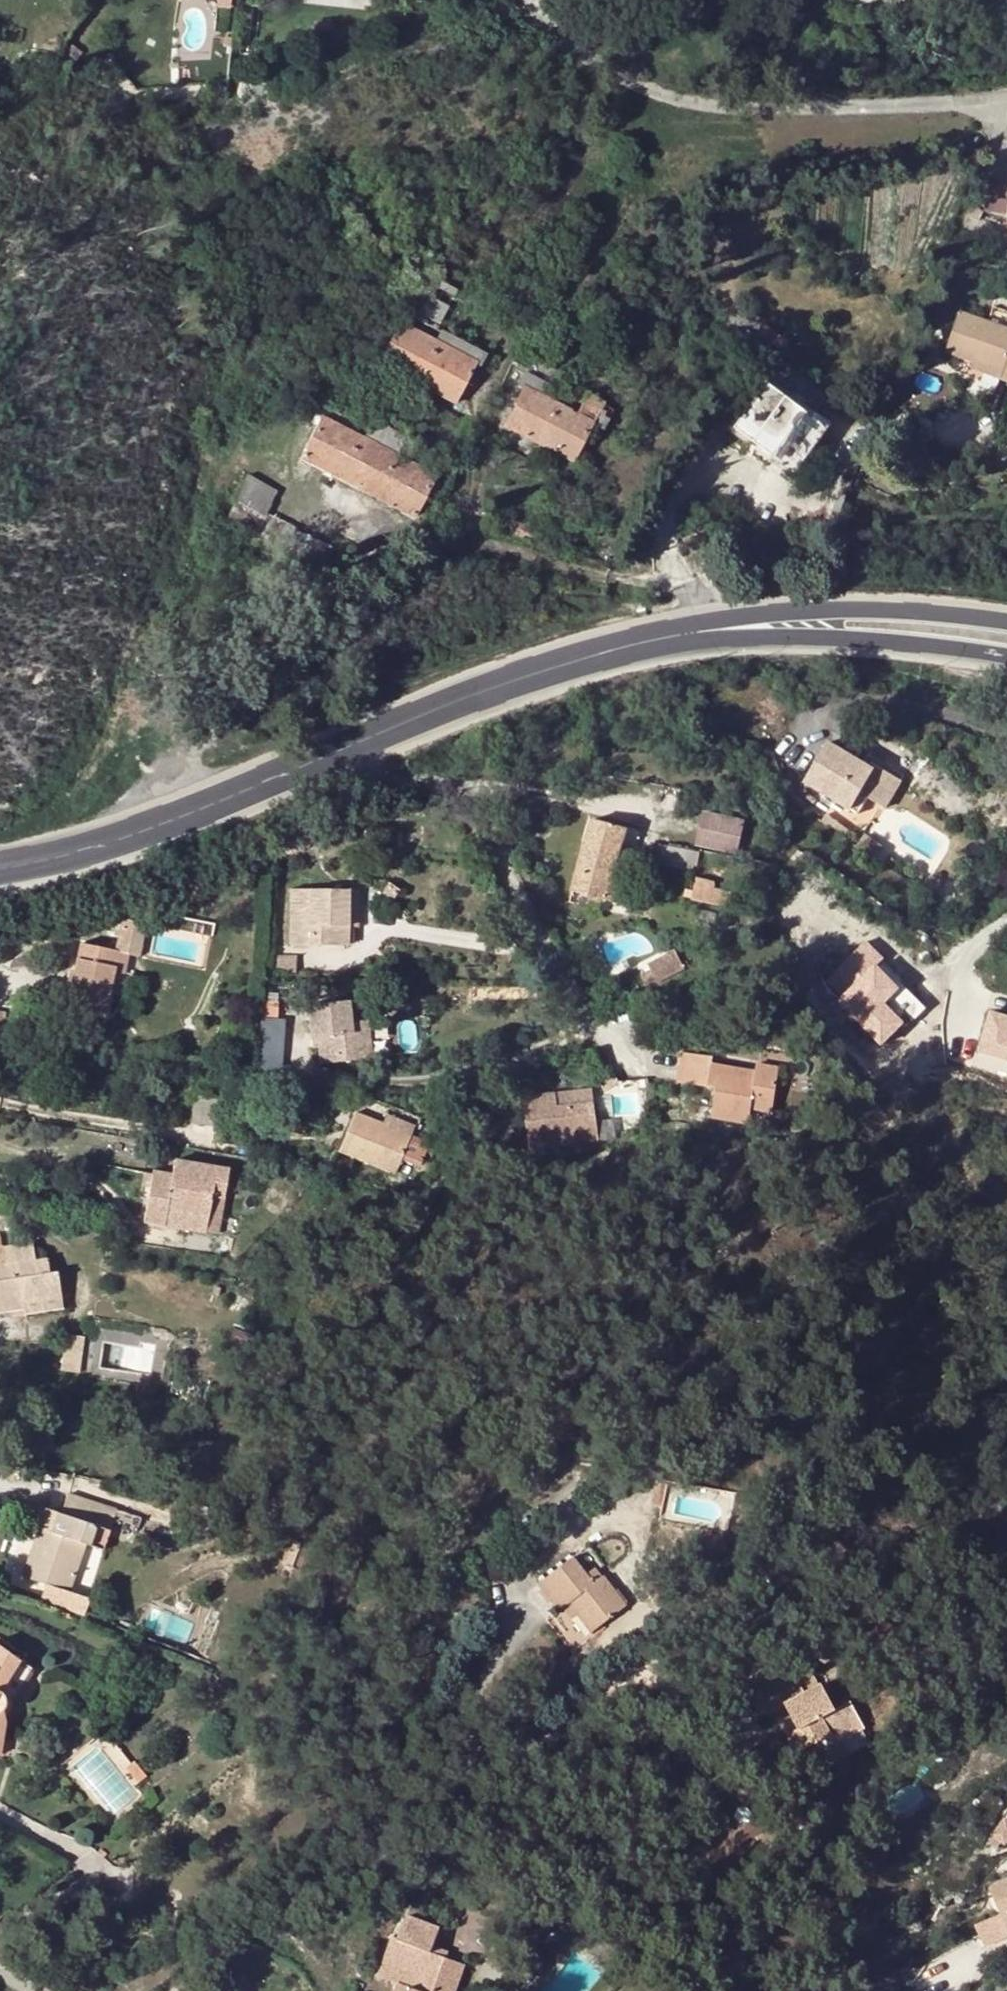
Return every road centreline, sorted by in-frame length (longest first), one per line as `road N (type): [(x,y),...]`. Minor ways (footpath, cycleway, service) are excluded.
road 1 (secondary): [(0,874),(176,824),(498,686),(660,640)]
road 2 (residential): [(180,1990),(269,1910),(384,1839),(448,1769)]
road 3 (secondary): [(1006,621),(824,609),(660,640)]
road 4 (secondary): [(660,640),(792,636),(1006,655)]

